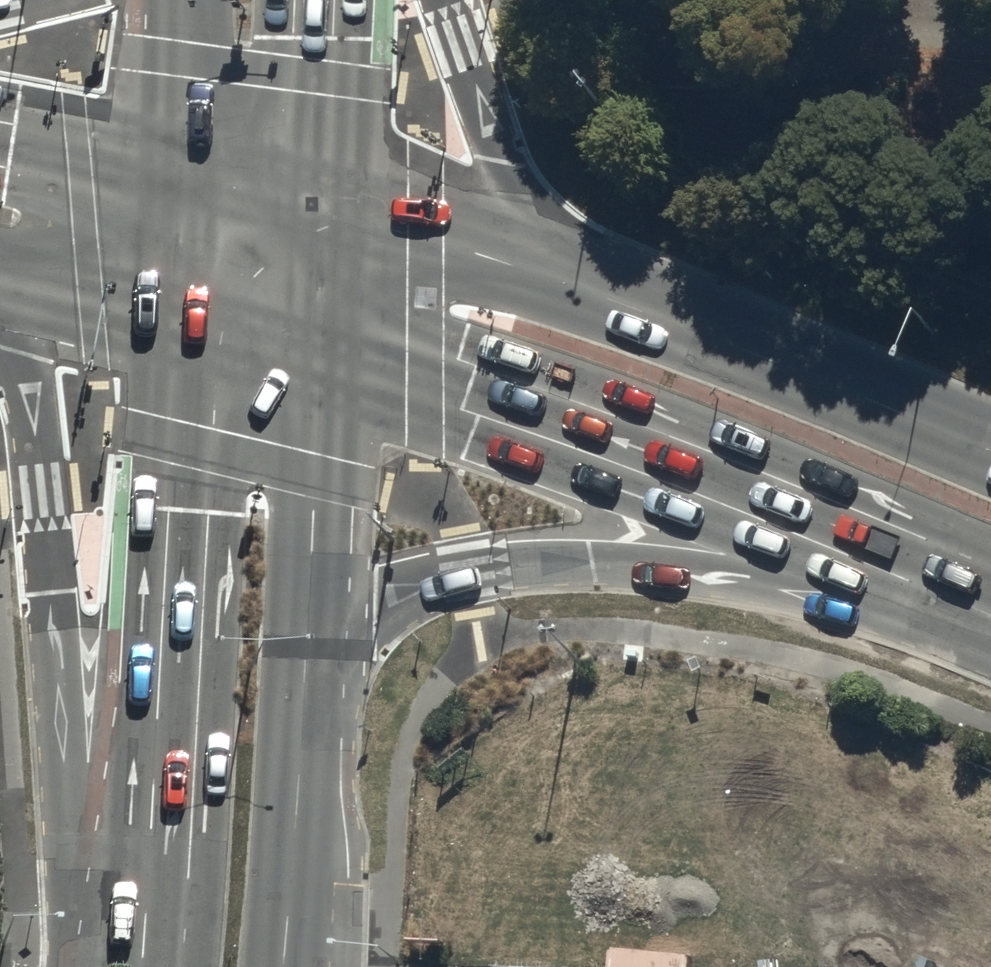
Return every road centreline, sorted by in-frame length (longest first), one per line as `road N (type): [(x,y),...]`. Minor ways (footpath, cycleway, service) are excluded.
road 1 (primary): [(990,621),(665,483),(317,355)]
road 2 (primary): [(990,630),(732,577),(592,562),(468,568),(306,636)]
road 3 (primary): [(122,966),(67,769),(20,357),(0,316)]
road 4 (secondary): [(143,966),(176,318)]
road 5 (primary): [(586,286),(990,451)]
road 6 (secondary): [(306,636),(288,966)]
road 7 (primary): [(446,0),(498,163),(586,286)]
road 8 (secondary): [(317,355),(306,636)]
road 9 (primary): [(325,202),(586,286)]
road 10 (secondary): [(332,0),(325,202)]
road 11 (primary): [(0,124),(178,160)]
road 12 (primary): [(176,318),(0,279)]
road 13 (secondary): [(178,160),(187,0)]
road 14 (secondary): [(176,318),(178,160)]
road 15 (secondary): [(325,202),(317,355)]
road 16 (primary): [(178,160),(325,202)]
road 17 (primary): [(317,355),(176,318)]

